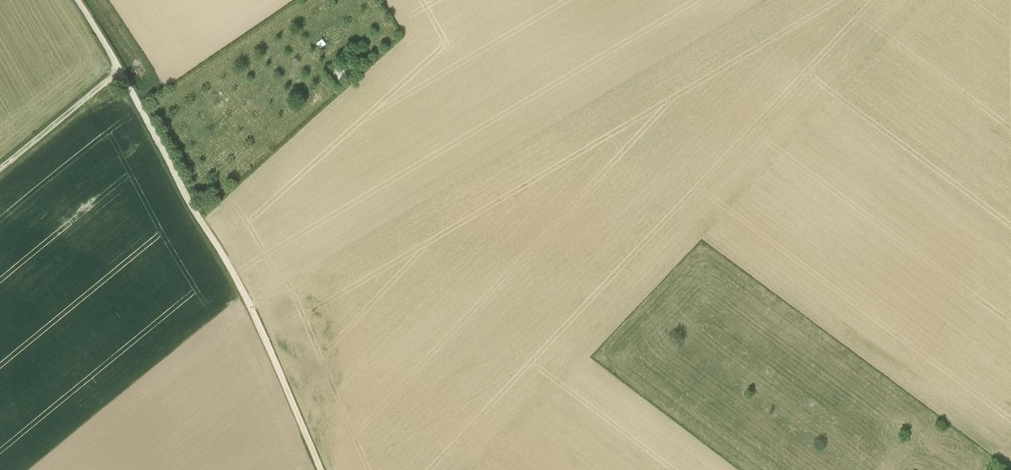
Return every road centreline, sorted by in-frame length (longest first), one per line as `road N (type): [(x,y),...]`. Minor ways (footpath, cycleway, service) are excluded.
road 1 (track): [(320,469),(243,293),(120,70)]
road 2 (track): [(120,70),(0,167)]

